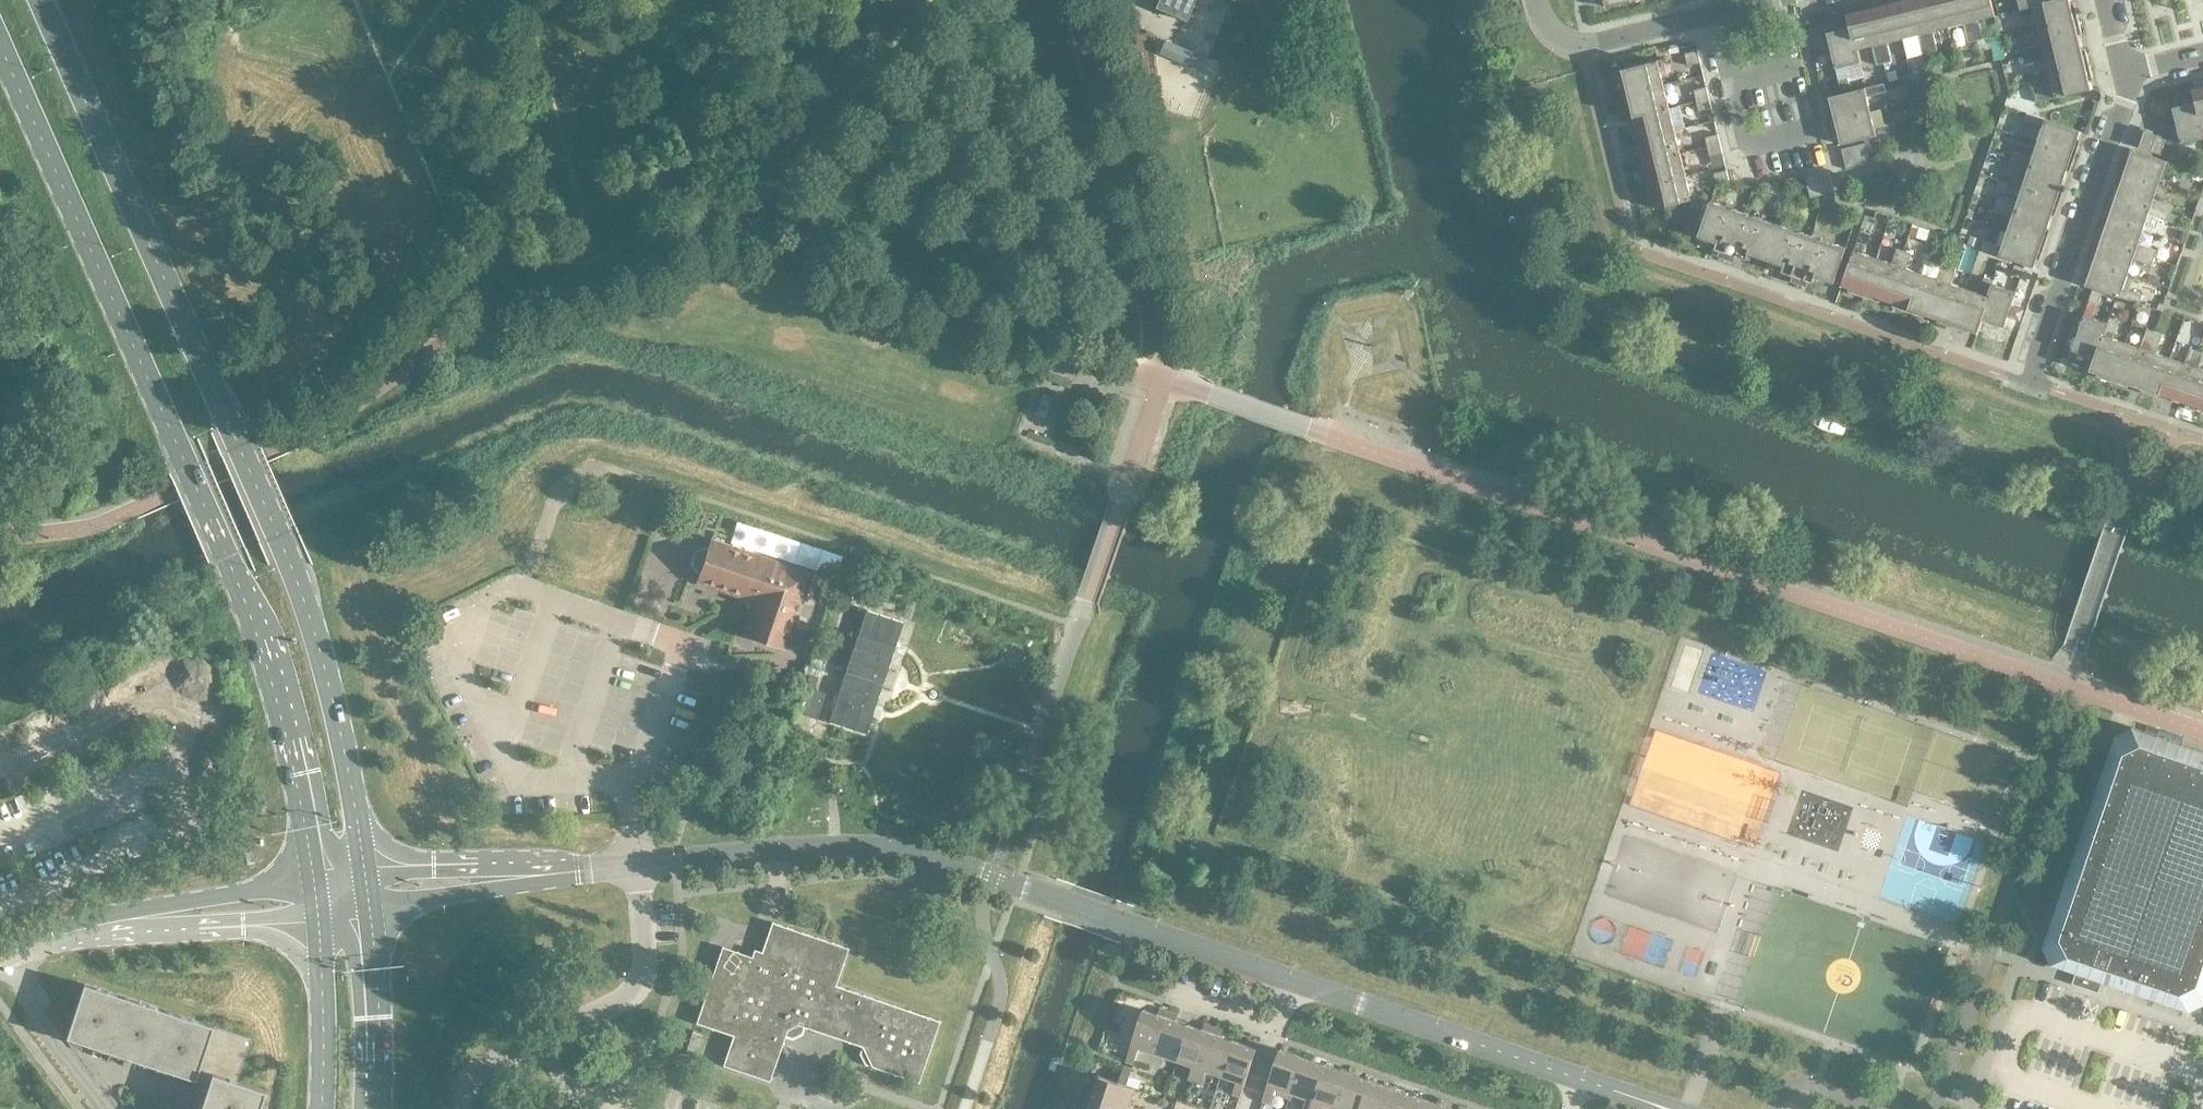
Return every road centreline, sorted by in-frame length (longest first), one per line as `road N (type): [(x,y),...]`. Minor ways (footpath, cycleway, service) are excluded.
road 1 (secondary): [(370,875),(311,617),(42,0)]
road 2 (secondary): [(0,51),(265,657),(293,760),(310,884)]
road 3 (residential): [(1122,922),(1660,1108)]
road 4 (unclassified): [(1122,922),(899,849),(639,868)]
road 5 (unclassified): [(466,1108),(479,1089),(633,1007),(645,988),(639,868)]
road 6 (residential): [(2027,381),(2126,91),(2122,72)]
road 7 (residential): [(1536,0),(1542,24),(1566,43),(1761,0)]
road 8 (residential): [(310,884),(137,910),(68,935)]
road 9 (residential): [(68,935),(314,923)]
road 10 (secondary): [(376,1108),(372,910)]
road 11 (secondary): [(314,923),(315,1108)]
road 12 (residential): [(7,956),(50,1036),(106,1108)]
road 13 (unclassified): [(372,910),(539,875)]
road 14 (unclassified): [(539,875),(434,869),(370,875)]

